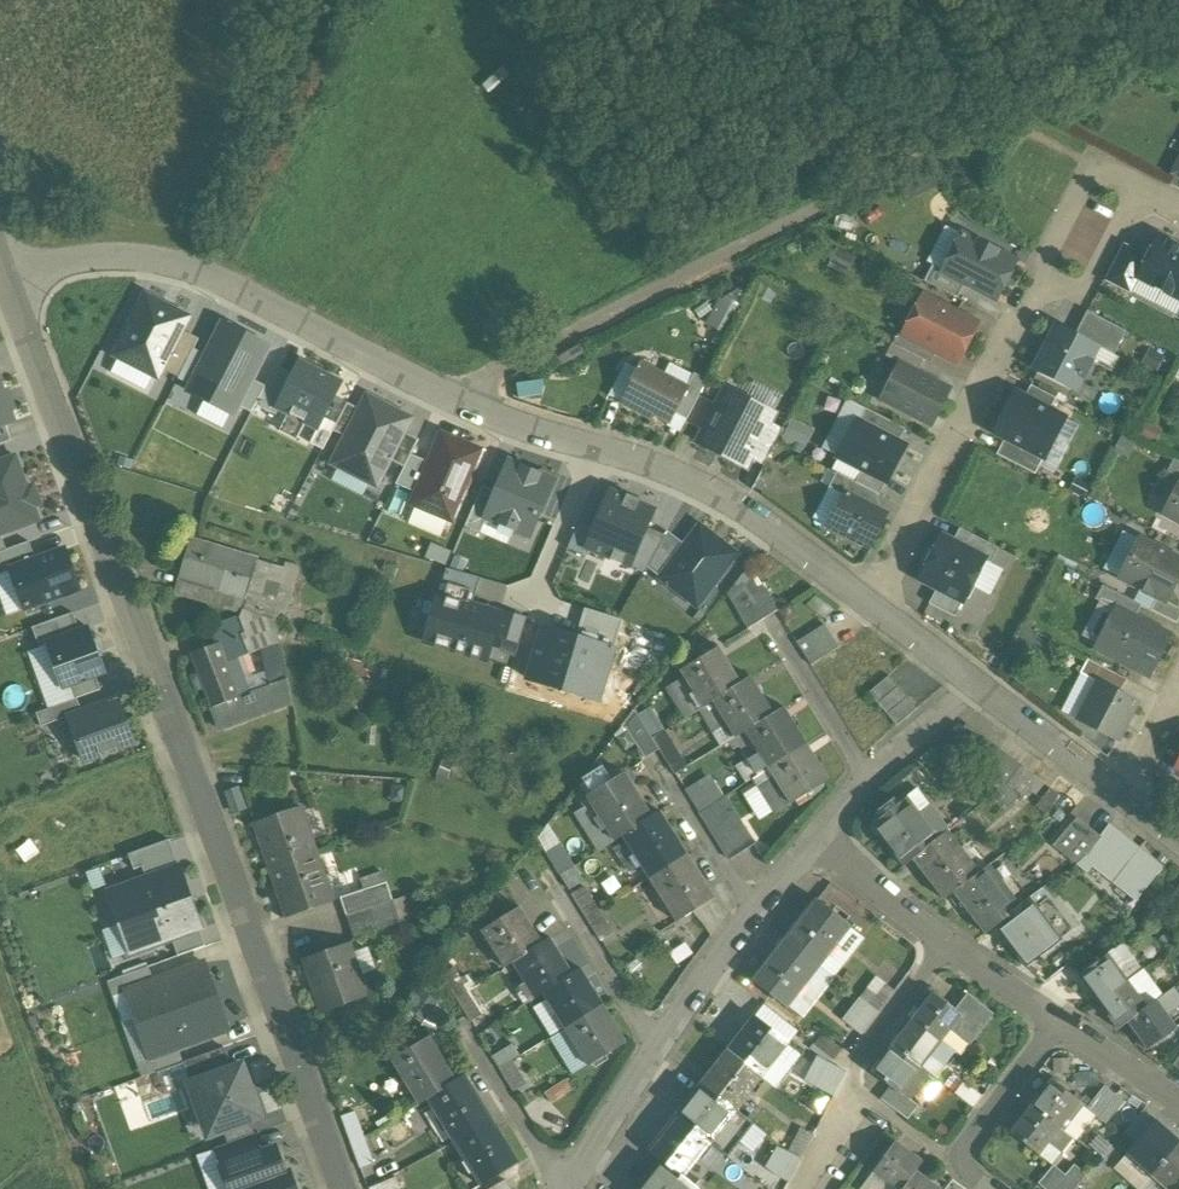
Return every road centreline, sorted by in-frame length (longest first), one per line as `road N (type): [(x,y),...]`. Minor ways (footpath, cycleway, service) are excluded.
road 1 (residential): [(340,1188),(7,278)]
road 2 (residential): [(869,607),(693,480),(446,389),(221,281),(148,259),(93,256),(7,278)]
road 3 (track): [(446,389),(1178,28)]
road 4 (residential): [(869,607),(1037,281)]
road 5 (residential): [(461,1020),(537,1149),(568,1184)]
road 6 (residential): [(552,885),(655,1048)]
road 7 (residential): [(1121,798),(967,686)]
road 8 (residential): [(655,765),(752,916)]
road 9 (residential): [(775,628),(863,780)]
road 10 (residential): [(815,840),(946,948)]
road 11 (residential): [(849,1083),(946,948)]
road 12 (residential): [(956,1160),(1051,1024)]
road 13 (residential): [(655,1048),(752,916)]
road 14 (residential): [(1037,281),(1066,291),(1086,285),(1140,187)]
road 15 (residential): [(1037,281),(1083,193),(1102,178),(1140,187)]
road 16 (residential): [(568,1184),(655,1048)]
road 17 (residential): [(1051,1024),(1178,1107)]
road 18 (residential): [(863,780),(967,686)]
road 19 (residential): [(849,1083),(956,1160)]
road 20 (residential): [(946,948),(1051,1024)]
road 21 (residential): [(967,686),(869,607)]
road 22 (residential): [(1178,691),(1121,798)]

